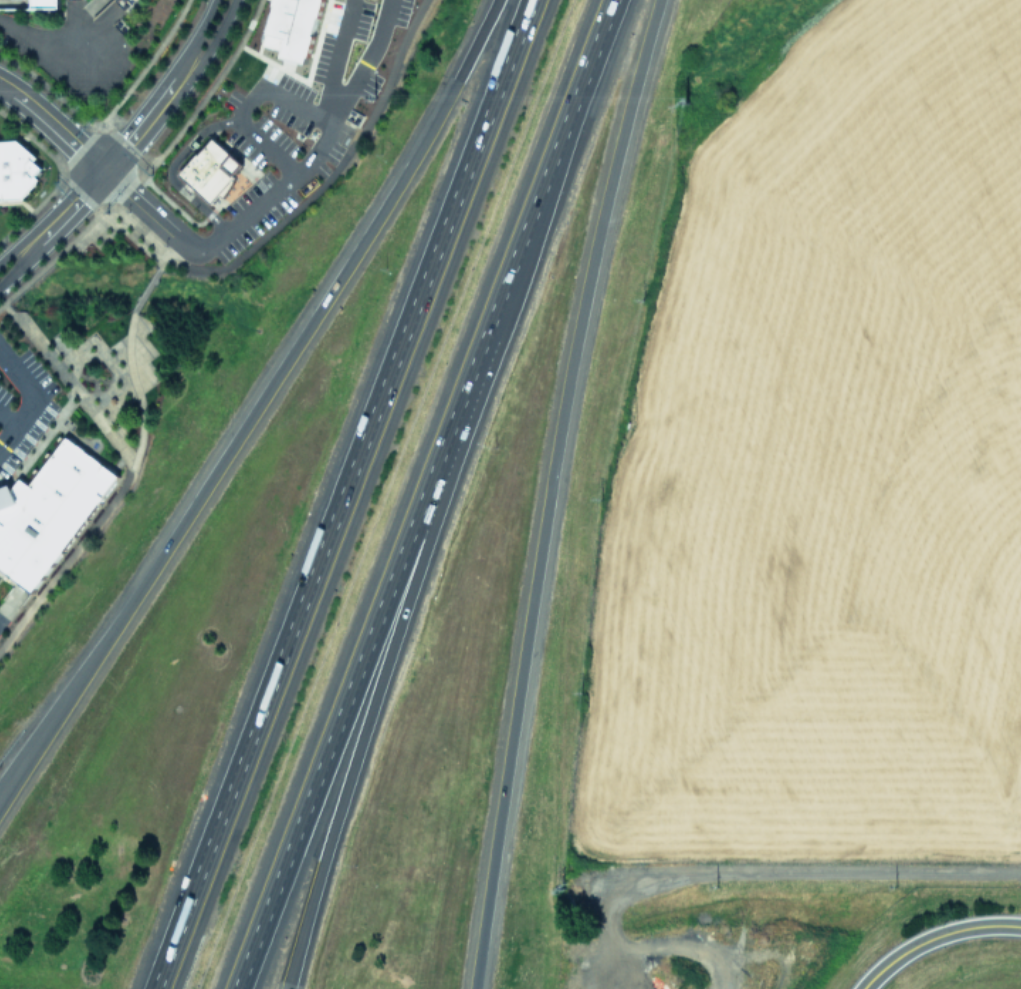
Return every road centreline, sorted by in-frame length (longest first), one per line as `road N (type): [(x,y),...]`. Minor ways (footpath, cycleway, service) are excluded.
road 1 (motorway): [(531,0),(154,988)]
road 2 (motorway): [(475,988),(551,469),(597,231),(657,0)]
road 3 (motorway): [(496,0),(386,204),(0,798)]
road 4 (motorway): [(236,988),(475,362)]
road 5 (motorway): [(285,988),(475,362)]
road 6 (residential): [(584,879),(634,872),(1020,872)]
road 7 (motorway): [(475,362),(613,0)]
road 8 (tertiary): [(1020,926),(940,933),(902,951),(859,988)]
road 9 (tertiary): [(105,171),(0,83)]
road 10 (secondary): [(186,69),(105,171)]

